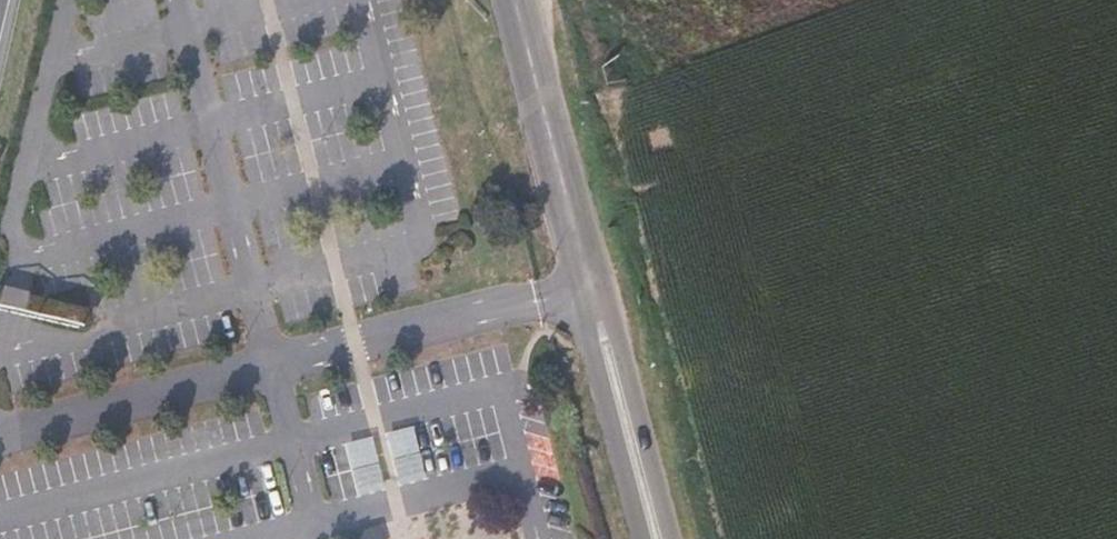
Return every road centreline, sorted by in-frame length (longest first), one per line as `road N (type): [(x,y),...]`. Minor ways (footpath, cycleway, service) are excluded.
road 1 (tertiary): [(517,0),(593,286)]
road 2 (tertiary): [(671,538),(620,346),(593,286)]
road 3 (unclassified): [(593,286),(597,351),(646,538)]

